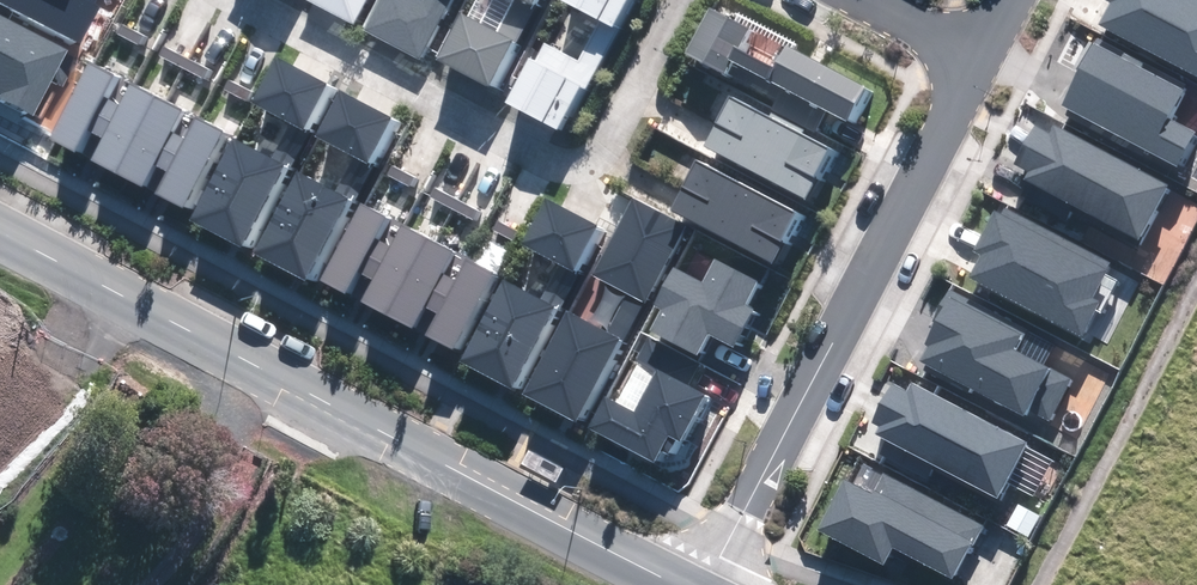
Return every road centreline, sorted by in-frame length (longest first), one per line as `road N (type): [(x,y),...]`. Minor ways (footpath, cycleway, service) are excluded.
road 1 (residential): [(0,225),(685,584)]
road 2 (residential): [(701,584),(979,59)]
road 3 (residential): [(234,0),(555,167),(596,156),(683,0)]
road 4 (residential): [(979,59),(868,0)]

